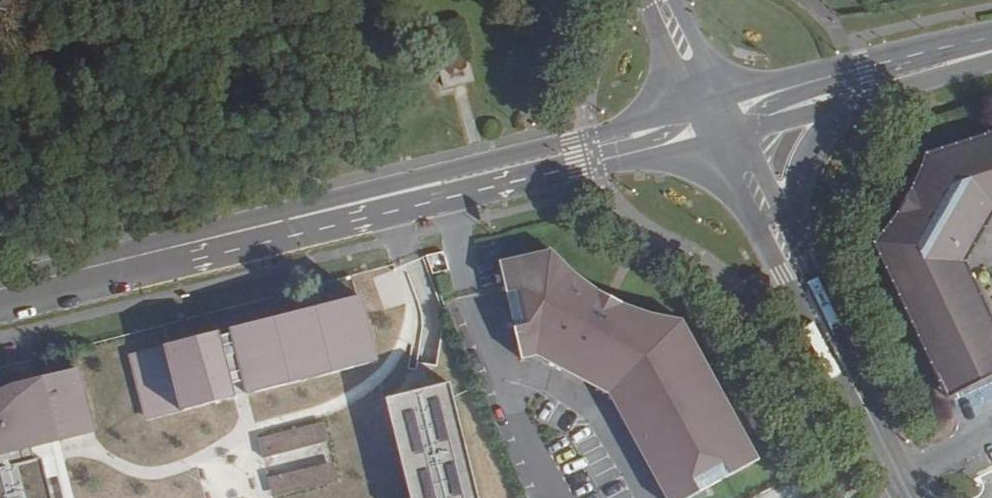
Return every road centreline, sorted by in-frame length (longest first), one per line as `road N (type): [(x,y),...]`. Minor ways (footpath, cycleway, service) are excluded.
road 1 (secondary): [(507,173),(0,301)]
road 2 (tertiary): [(507,173),(669,161),(695,167),(754,221),(822,324)]
road 3 (tertiary): [(822,324),(795,218),(810,155),(838,120),(872,98),(953,59)]
road 4 (secondary): [(953,59),(719,120)]
road 5 (tertiary): [(719,120),(822,324)]
road 6 (secondary): [(719,120),(507,173)]
road 7 (tertiary): [(822,324),(910,497)]
road 8 (residential): [(719,120),(661,0)]

